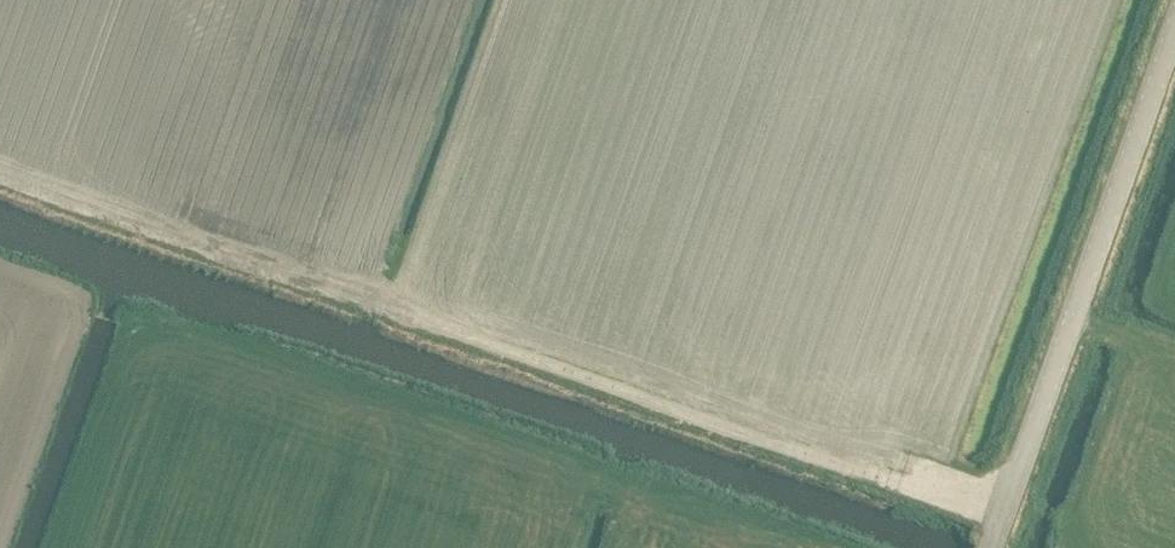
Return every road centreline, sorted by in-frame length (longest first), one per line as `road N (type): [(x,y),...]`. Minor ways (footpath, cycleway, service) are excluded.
road 1 (tertiary): [(988,547),(1174,15)]

